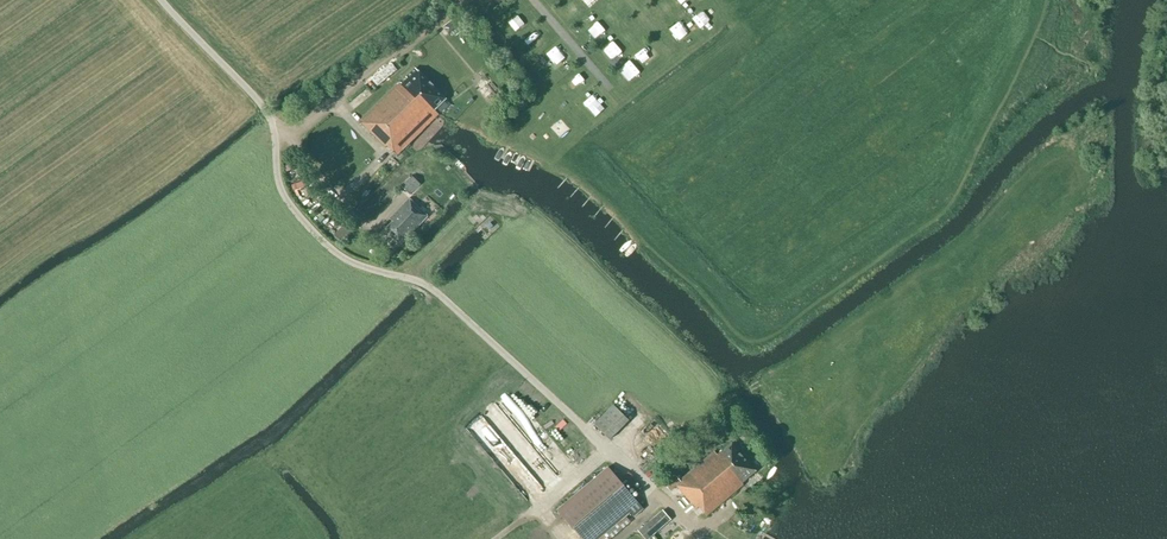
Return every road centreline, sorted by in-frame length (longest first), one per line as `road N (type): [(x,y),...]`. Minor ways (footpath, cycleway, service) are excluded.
road 1 (unclassified): [(600,442),(432,289),(347,261),(319,238),(283,194),(261,105),(161,0)]
road 2 (track): [(607,448),(496,538)]

